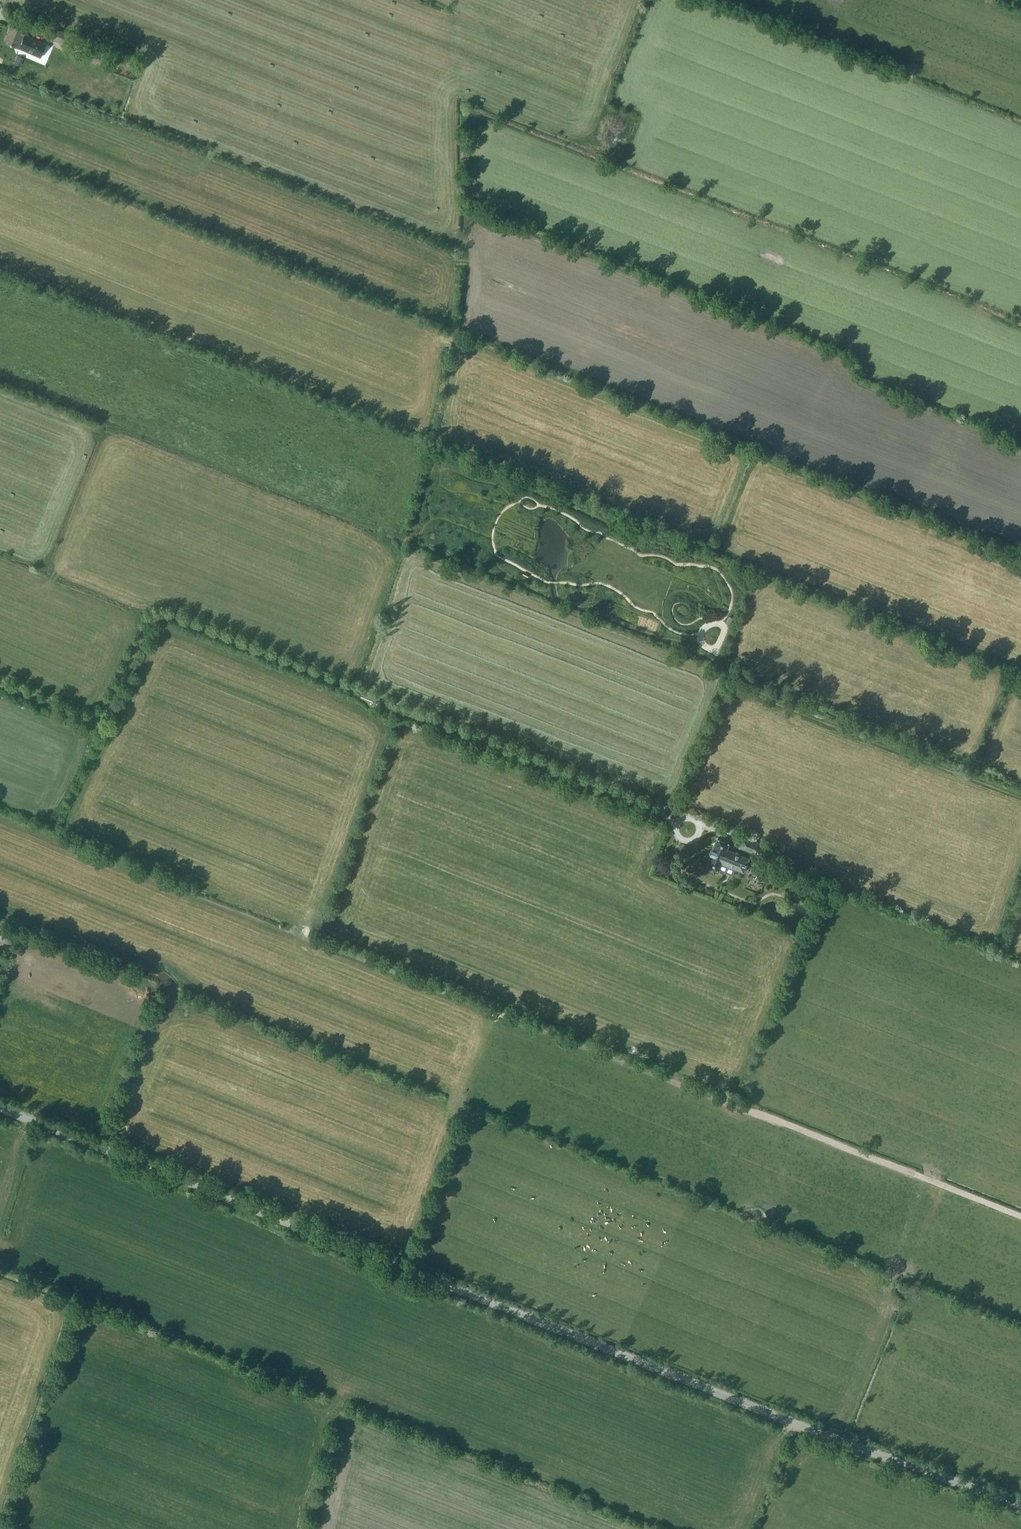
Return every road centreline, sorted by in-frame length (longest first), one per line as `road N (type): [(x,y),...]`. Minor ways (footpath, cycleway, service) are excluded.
road 1 (unclassified): [(1020,1501),(771,1412),(0,1109)]

